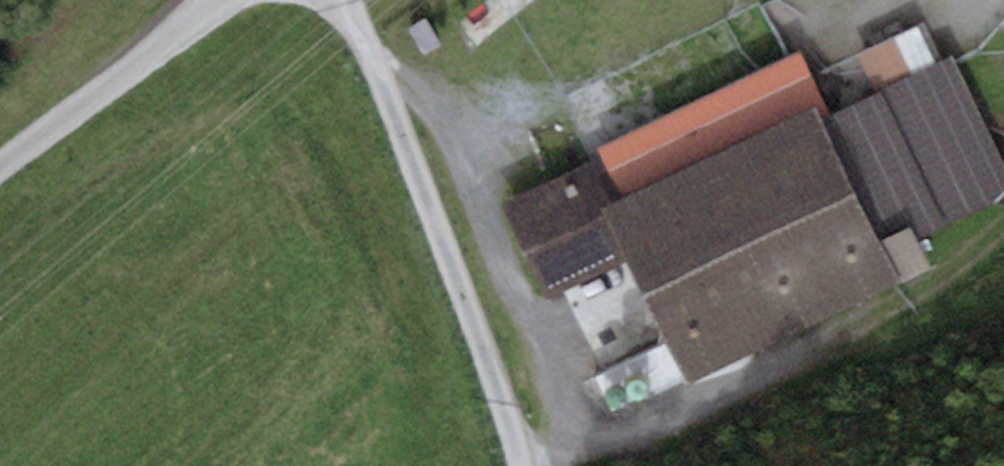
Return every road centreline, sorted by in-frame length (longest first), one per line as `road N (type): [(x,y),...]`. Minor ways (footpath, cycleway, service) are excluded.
road 1 (track): [(378,70),(461,132),(581,446),(893,309),(956,278),(1003,236)]
road 2 (track): [(344,0),(378,70),(524,465)]
road 3 (track): [(212,0),(0,165)]

